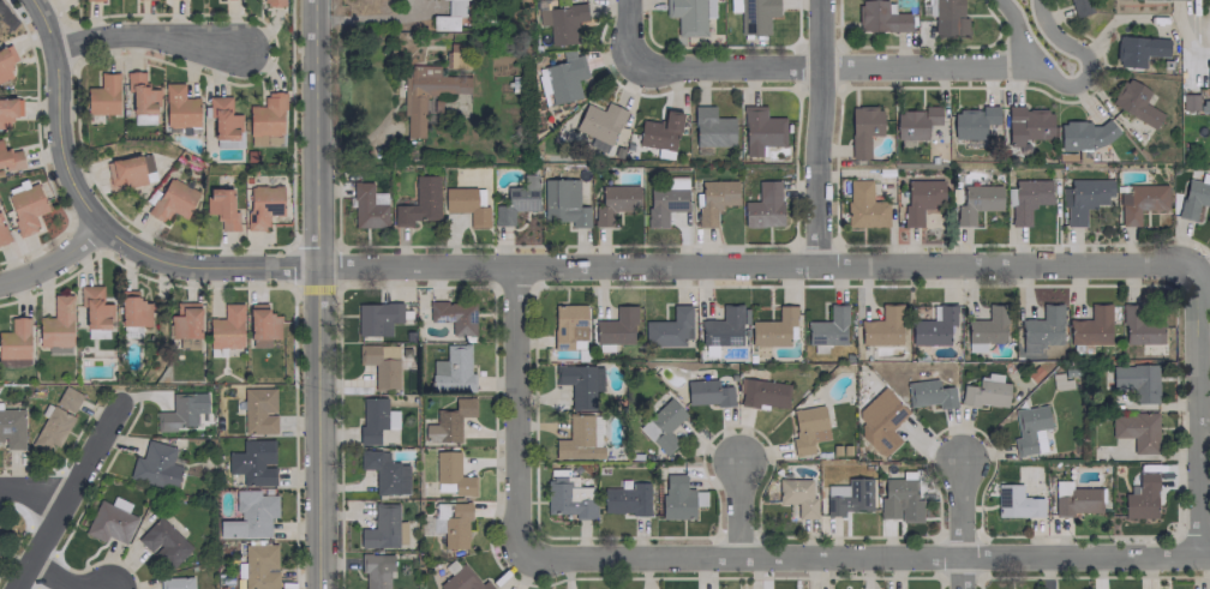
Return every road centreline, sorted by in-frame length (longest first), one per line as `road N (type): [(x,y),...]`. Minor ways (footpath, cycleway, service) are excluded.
road 1 (residential): [(92,227),(190,269),(1173,268),(1188,278)]
road 2 (residential): [(523,554),(551,564),(1209,557)]
road 3 (tertiary): [(316,0),(318,588)]
road 4 (residential): [(628,70),(1002,66),(1024,52)]
road 5 (residential): [(515,270),(516,531),(523,554)]
road 6 (residential): [(1188,278),(1198,294),(1198,557)]
road 7 (residential): [(820,0),(820,271)]
road 8 (residential): [(1003,0),(1024,52),(1056,82),(1079,85),(1089,62),(1050,32),(1040,0)]
road 9 (residential): [(120,404),(17,588)]
road 10 (residential): [(49,44),(139,35),(240,49)]
road 11 (residential): [(49,44),(53,127),(67,185),(92,227)]
road 12 (residential): [(963,456),(964,588)]

